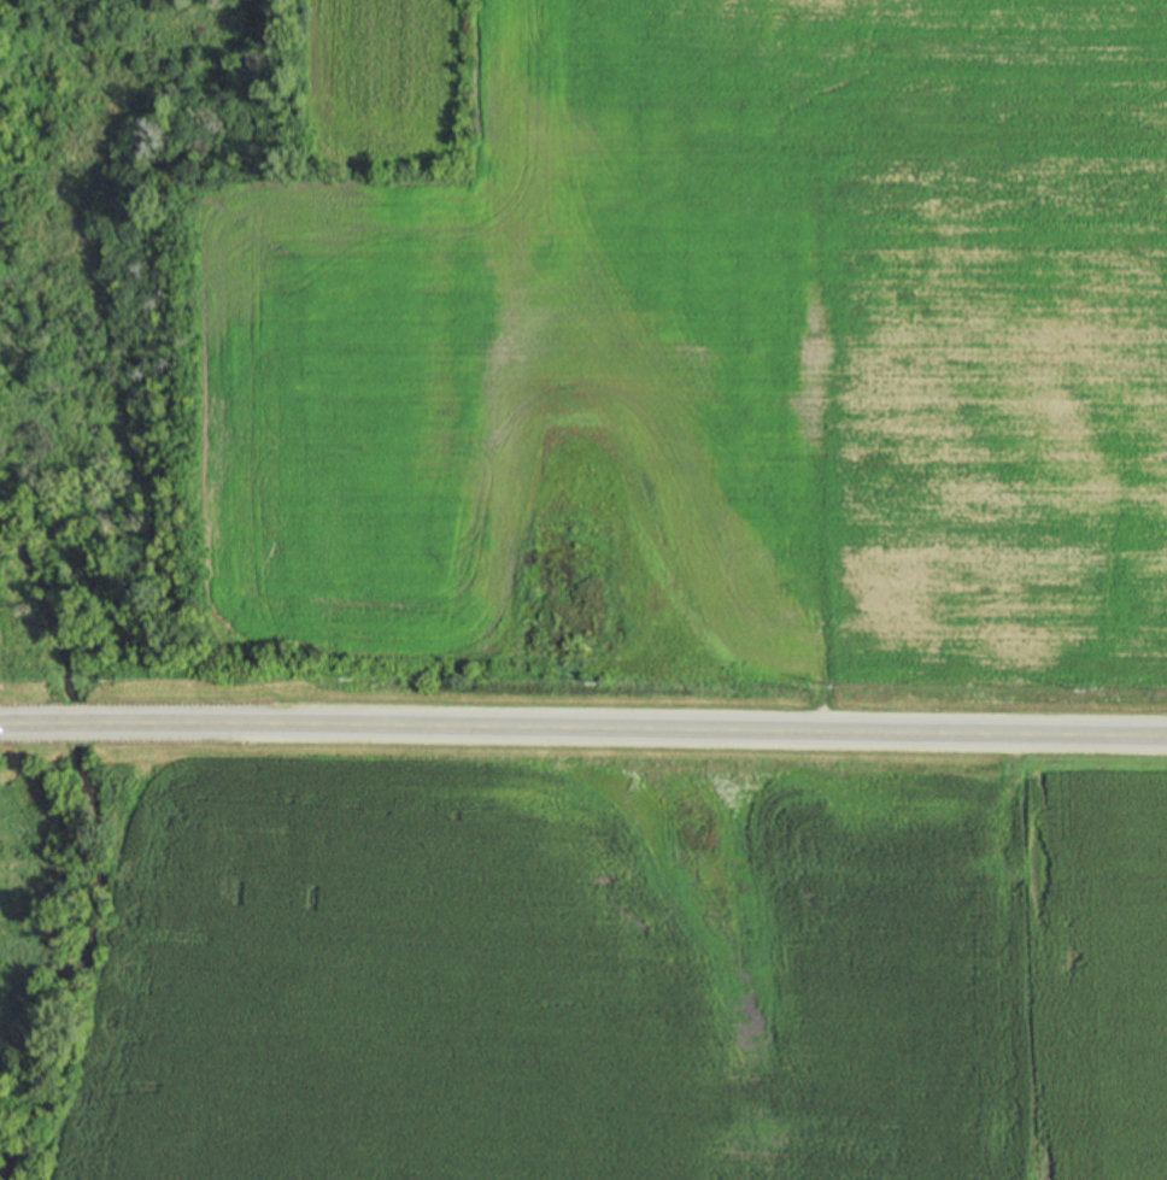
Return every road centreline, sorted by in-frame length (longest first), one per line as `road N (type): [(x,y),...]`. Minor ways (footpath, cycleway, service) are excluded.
road 1 (primary): [(1166,735),(0,727)]

